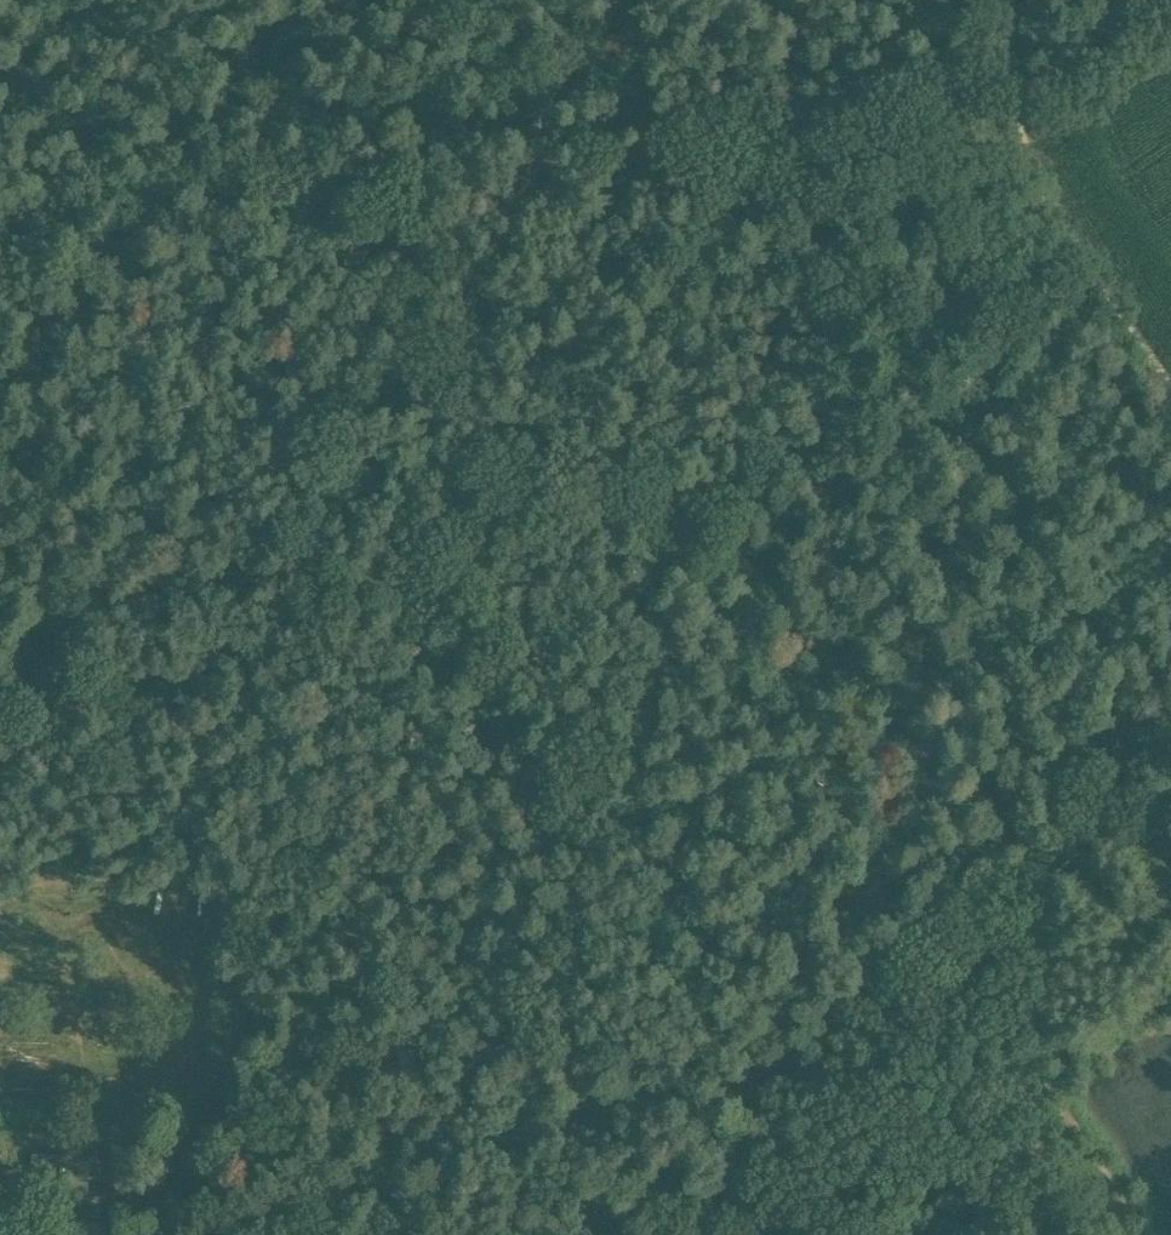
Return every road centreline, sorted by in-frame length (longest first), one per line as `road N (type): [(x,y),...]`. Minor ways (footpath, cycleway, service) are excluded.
road 1 (track): [(0,235),(126,201),(480,163),(999,124),(1020,85)]
road 2 (track): [(1013,0),(1027,146),(1170,371)]

